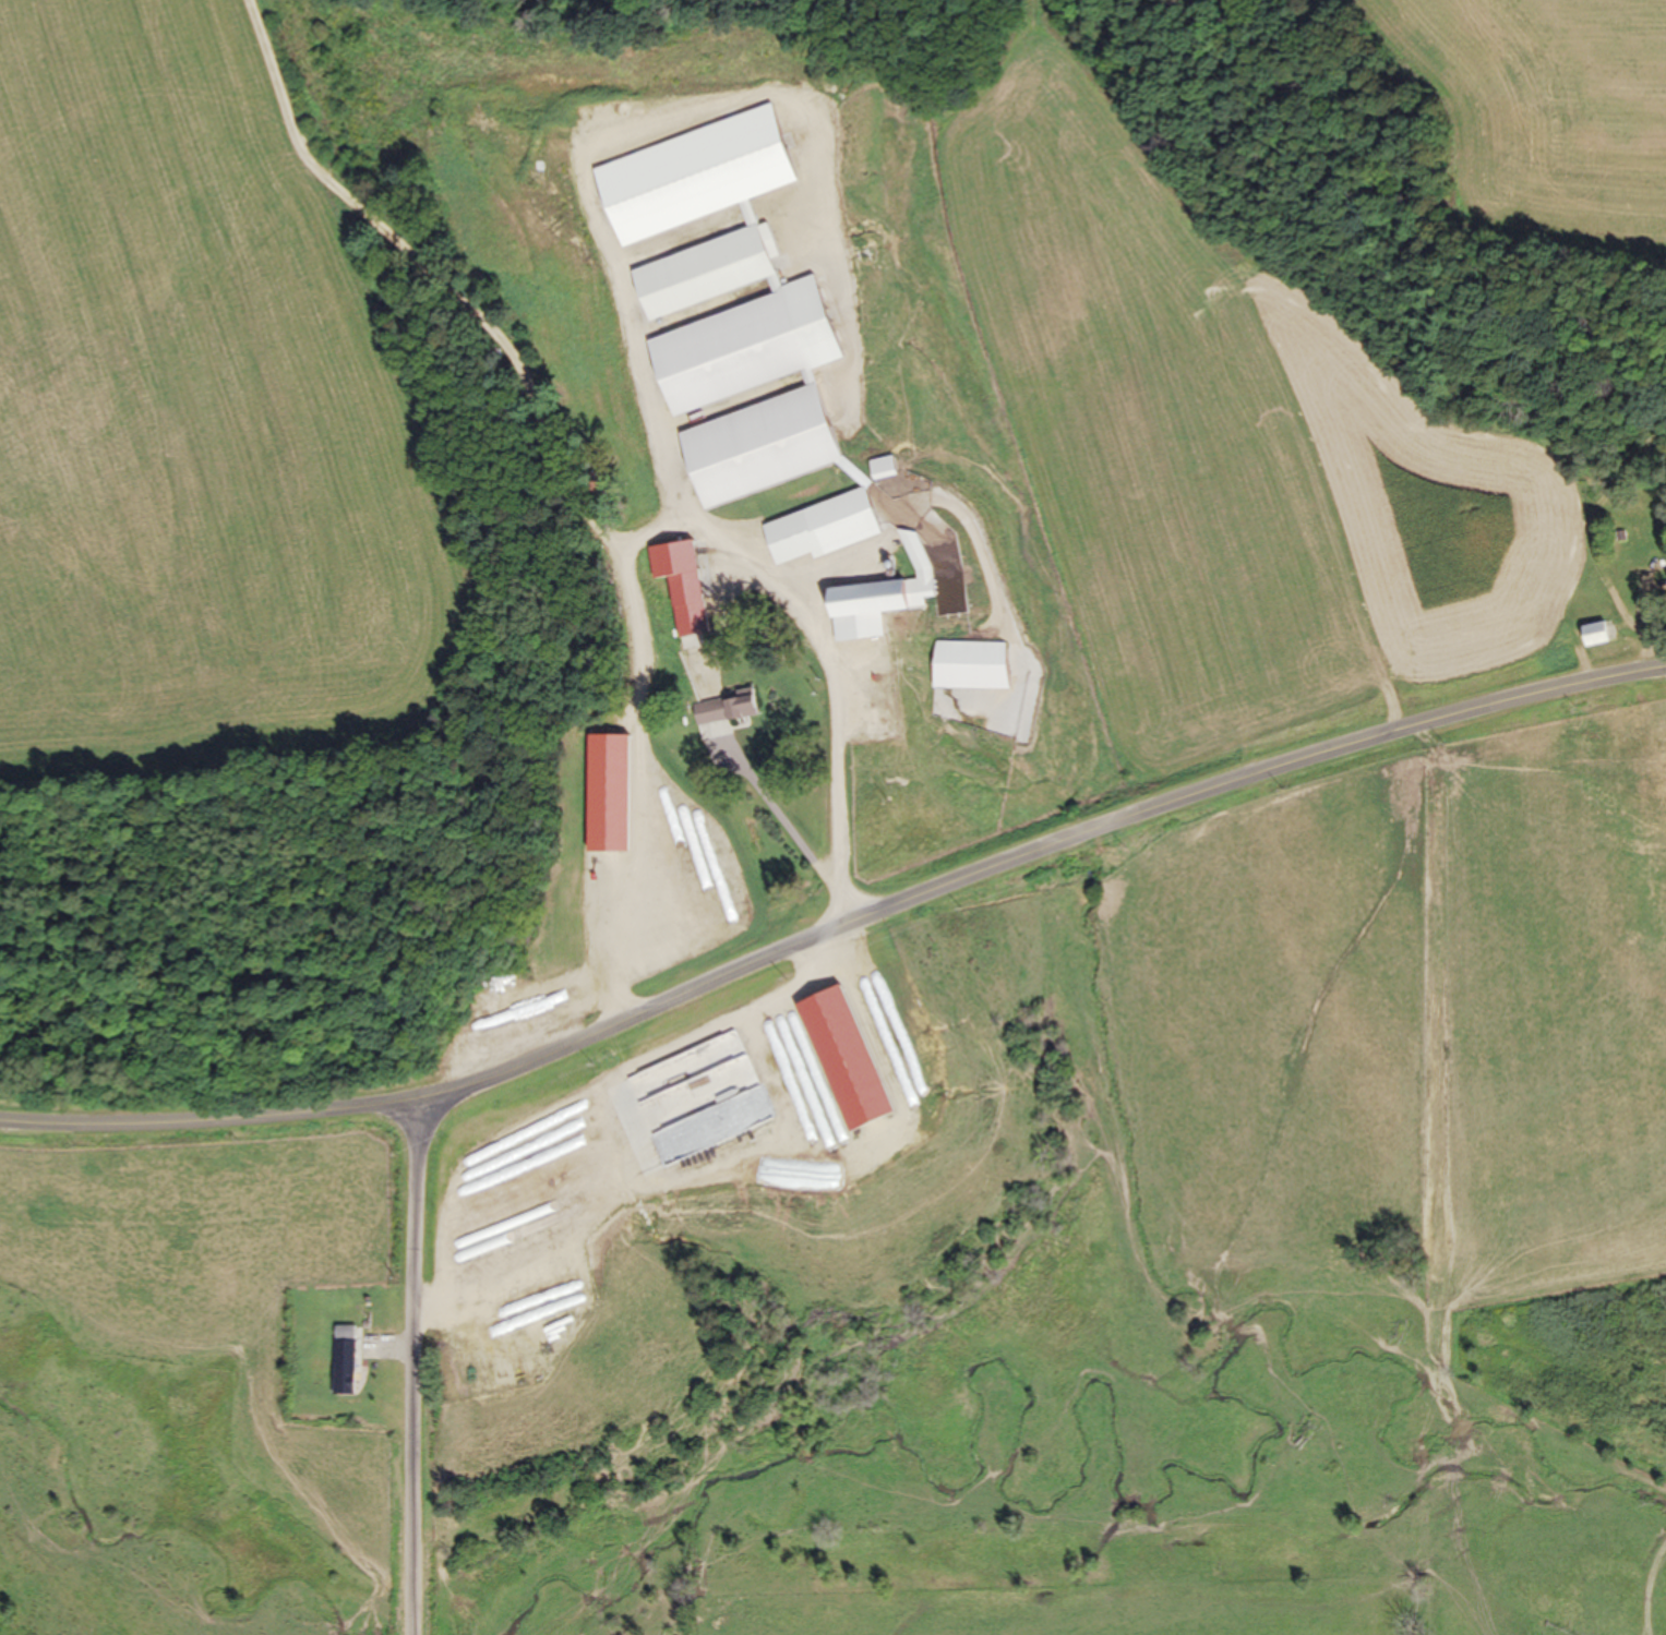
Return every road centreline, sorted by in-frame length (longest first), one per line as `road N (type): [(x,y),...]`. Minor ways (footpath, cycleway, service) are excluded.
road 1 (tertiary): [(1665,664),(1388,728),(1161,800),(419,1095),(117,1119),(0,1116)]
road 2 (residential): [(420,1634),(419,1095)]

